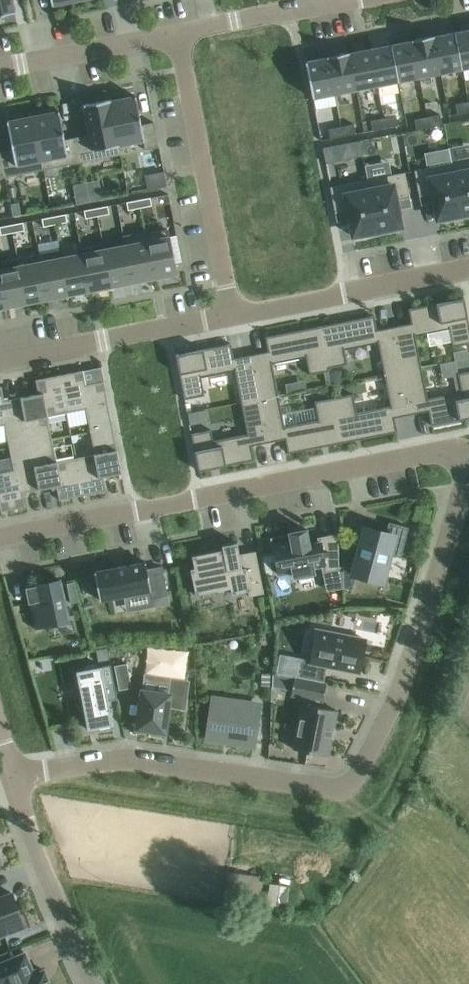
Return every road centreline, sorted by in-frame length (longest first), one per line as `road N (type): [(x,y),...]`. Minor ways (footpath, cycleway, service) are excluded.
road 1 (residential): [(0,539),(445,451),(465,477),(356,783),(325,787),(140,759),(9,774)]
road 2 (residential): [(233,315),(178,32)]
road 3 (residential): [(233,315),(468,268)]
road 4 (residential): [(0,362),(233,315)]
road 5 (residential): [(91,983),(9,774)]
road 6 (residential): [(0,70),(178,32)]
road 7 (residential): [(178,32),(345,0)]

